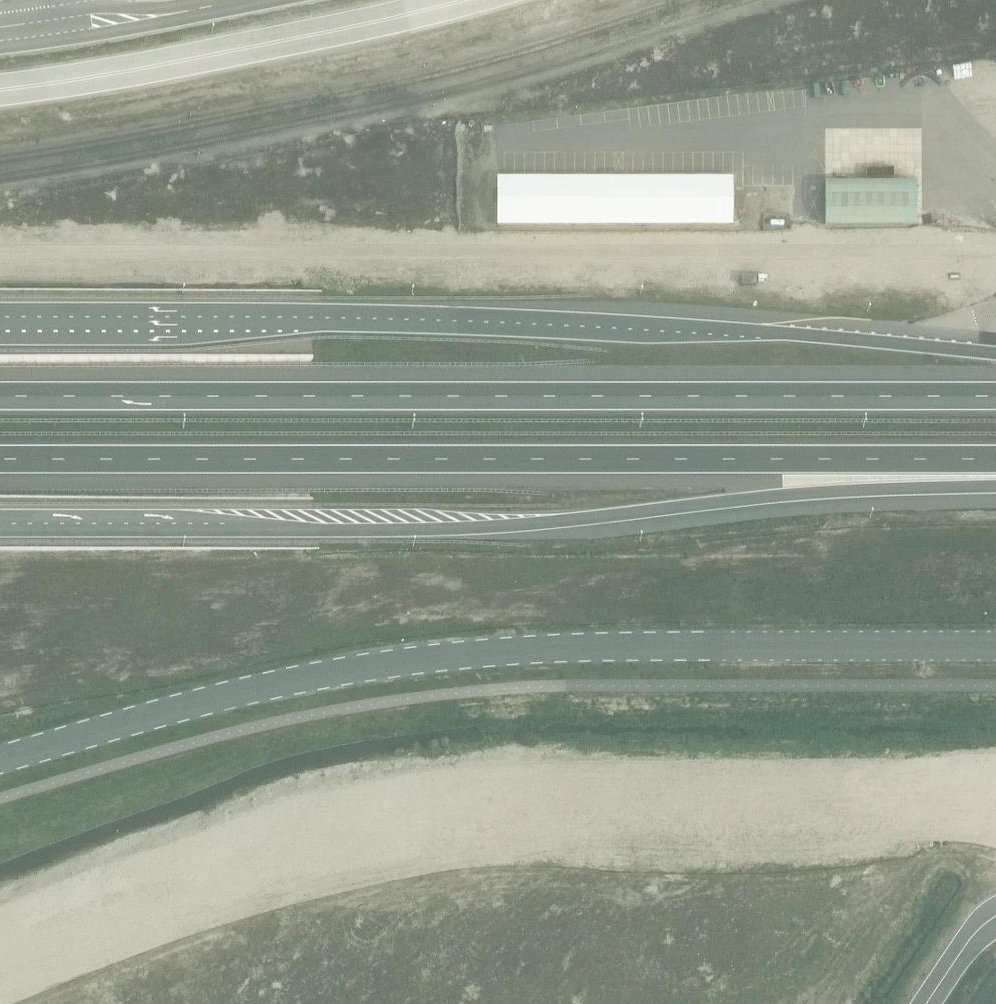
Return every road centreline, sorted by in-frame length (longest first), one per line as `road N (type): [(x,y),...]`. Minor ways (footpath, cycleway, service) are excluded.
road 1 (tertiary): [(0,759),(244,691),(529,646),(995,645)]
road 2 (trunk): [(0,530),(421,530),(852,490),(995,485)]
road 3 (trunk): [(995,356),(768,332),(470,321),(0,322)]
road 4 (trunk): [(0,459),(995,458)]
road 5 (trunk): [(995,396),(0,396)]

